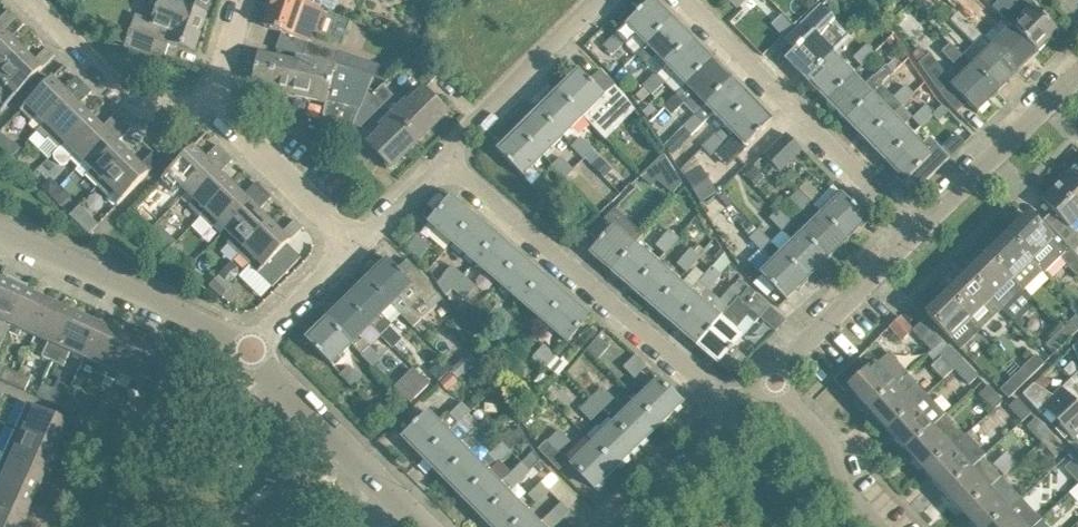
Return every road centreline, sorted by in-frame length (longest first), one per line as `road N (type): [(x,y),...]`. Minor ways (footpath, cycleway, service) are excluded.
road 1 (residential): [(734,402),(441,155)]
road 2 (residential): [(916,224),(682,0)]
road 3 (unclassified): [(257,343),(0,240)]
road 4 (residential): [(441,155),(606,0)]
road 5 (residential): [(916,224),(1077,66)]
road 6 (unclassified): [(209,117),(149,111),(30,0)]
road 7 (unclassified): [(406,501),(257,343)]
road 8 (residential): [(769,371),(916,224)]
road 9 (residential): [(907,526),(769,371)]
road 10 (residential): [(350,244),(209,117)]
road 11 (residential): [(611,526),(628,509),(643,512),(734,402)]
road 12 (residential): [(257,343),(350,244)]
road 13 (residential): [(350,244),(441,155)]
road 14 (residential): [(209,117),(258,0)]

